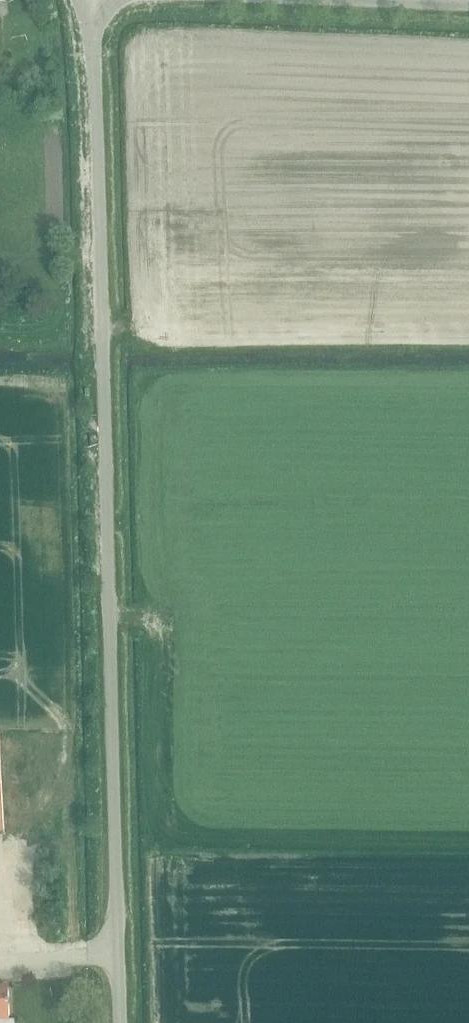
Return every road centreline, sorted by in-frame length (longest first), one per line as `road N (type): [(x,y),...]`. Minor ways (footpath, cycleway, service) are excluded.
road 1 (unclassified): [(121,1022),(97,0)]
road 2 (unclassified): [(468,6),(316,0)]

